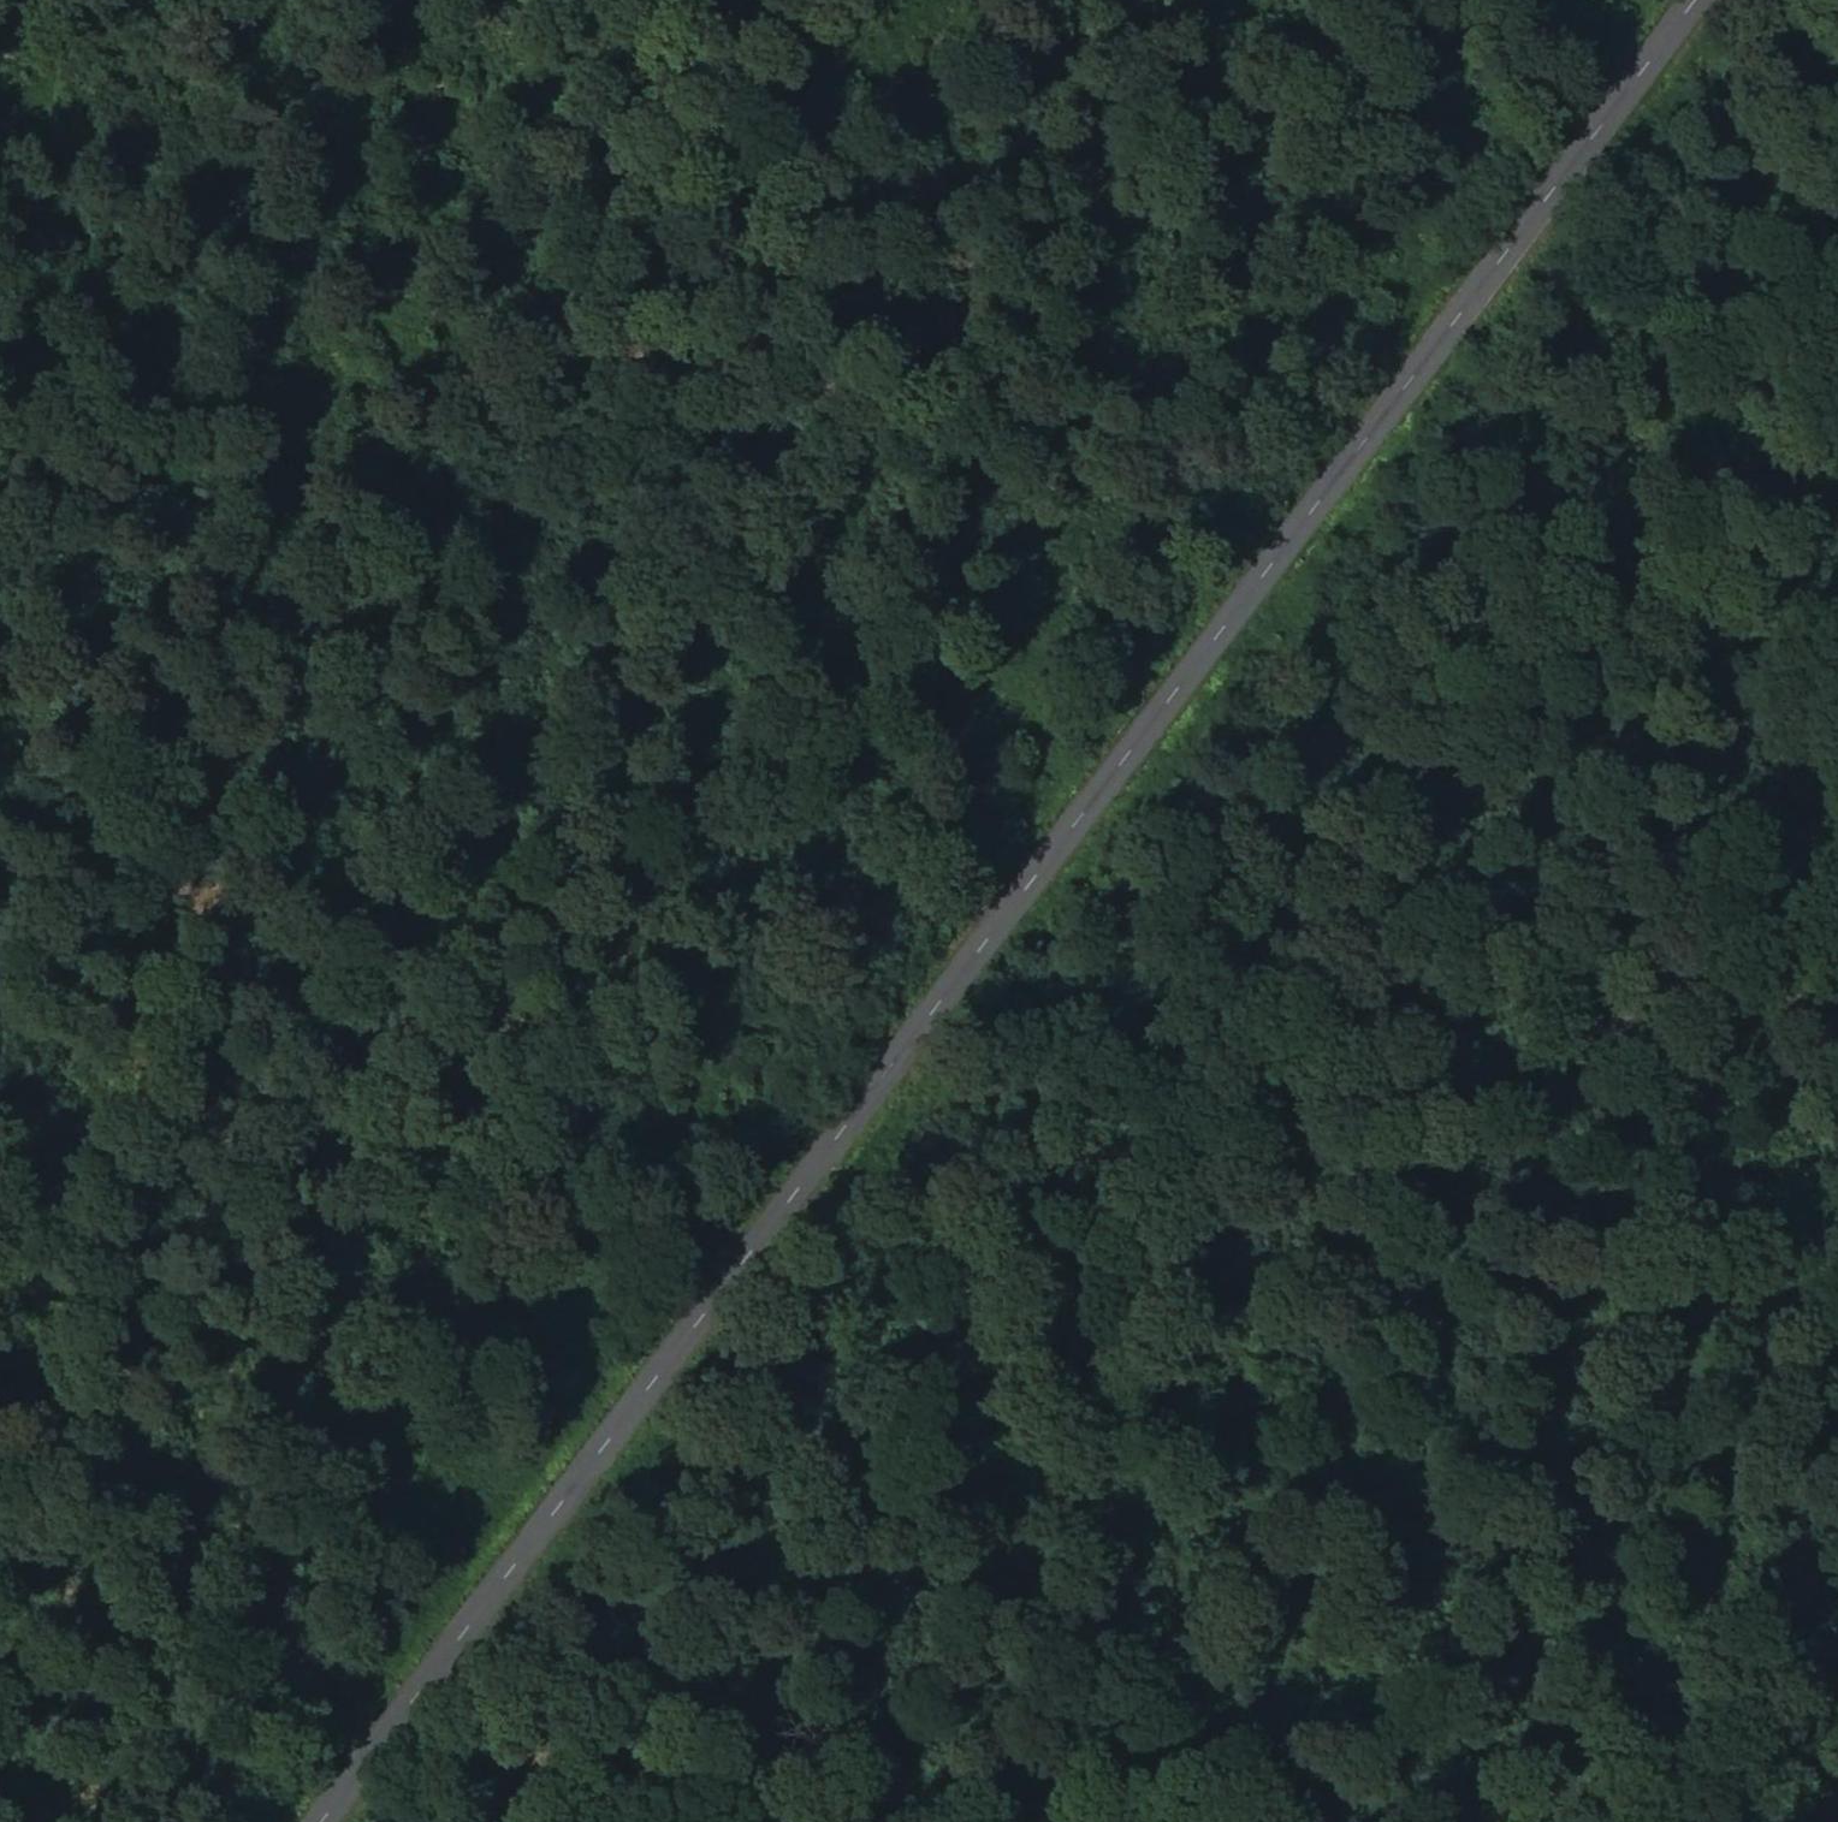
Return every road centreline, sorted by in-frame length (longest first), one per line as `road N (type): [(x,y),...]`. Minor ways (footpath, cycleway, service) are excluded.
road 1 (tertiary): [(1692,0),(318,1821)]

